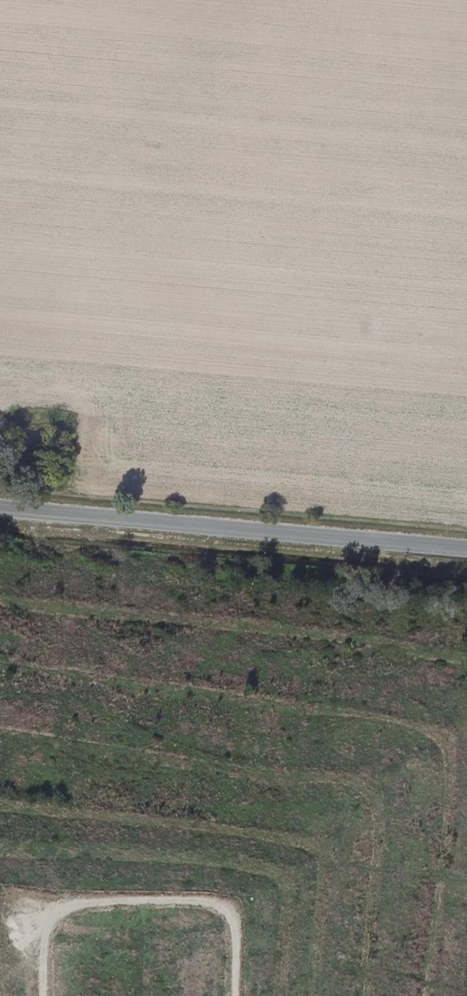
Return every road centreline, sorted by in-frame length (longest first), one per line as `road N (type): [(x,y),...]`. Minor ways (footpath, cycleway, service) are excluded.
road 1 (unclassified): [(466,554),(0,515)]

